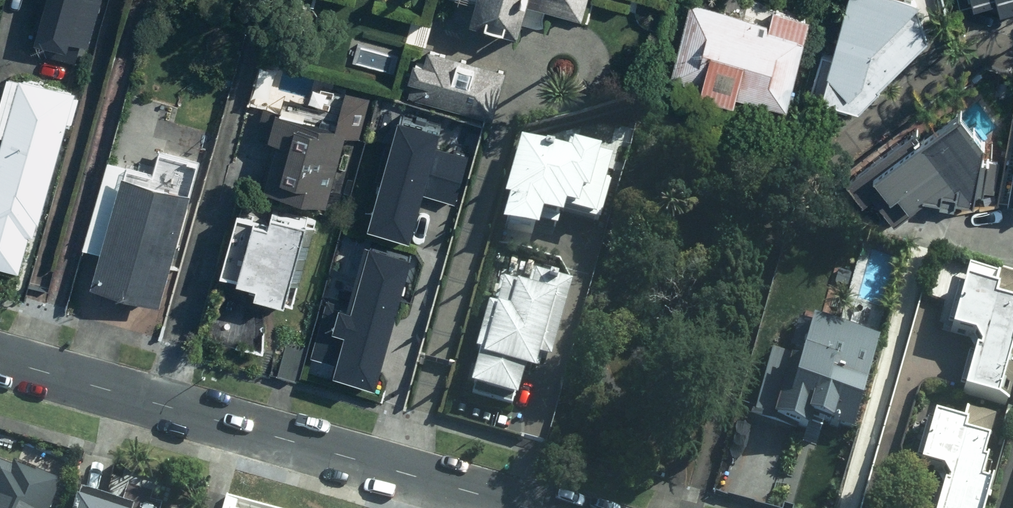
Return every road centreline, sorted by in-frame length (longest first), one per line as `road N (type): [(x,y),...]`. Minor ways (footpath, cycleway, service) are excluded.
road 1 (tertiary): [(0,357),(536,507)]

